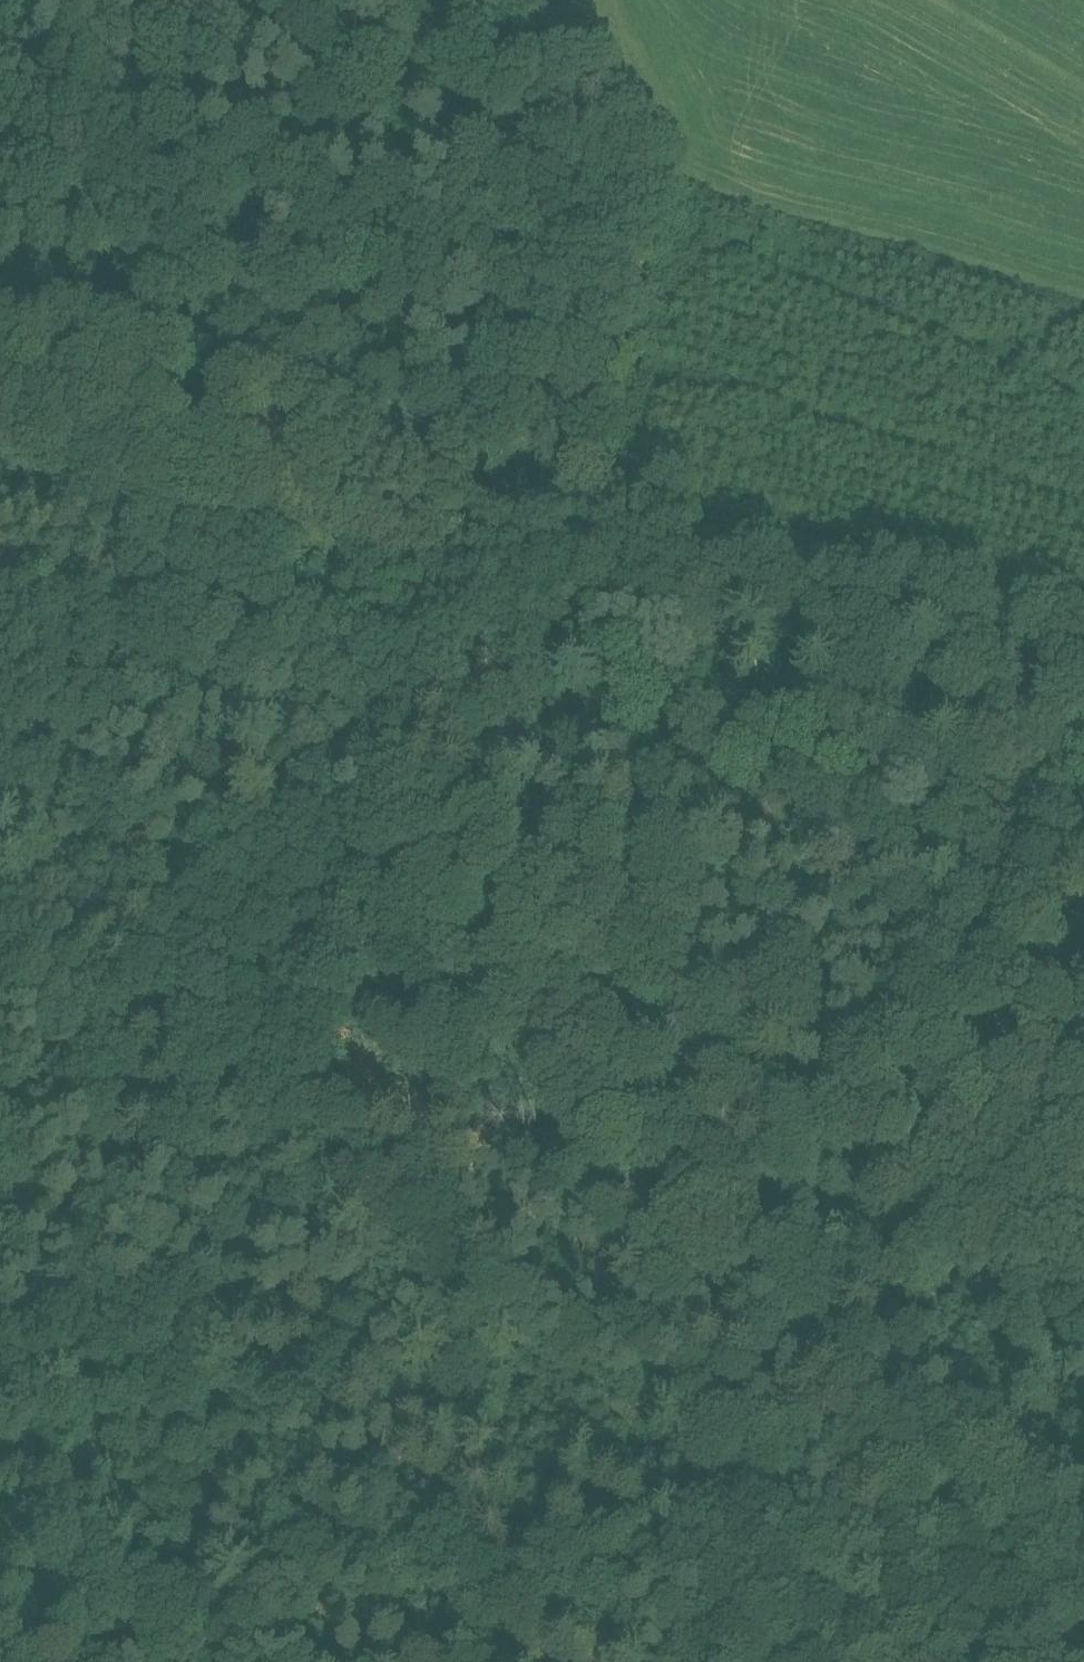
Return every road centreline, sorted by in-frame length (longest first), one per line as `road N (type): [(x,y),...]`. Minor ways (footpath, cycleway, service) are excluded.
road 1 (track): [(0,390),(1083,675)]

